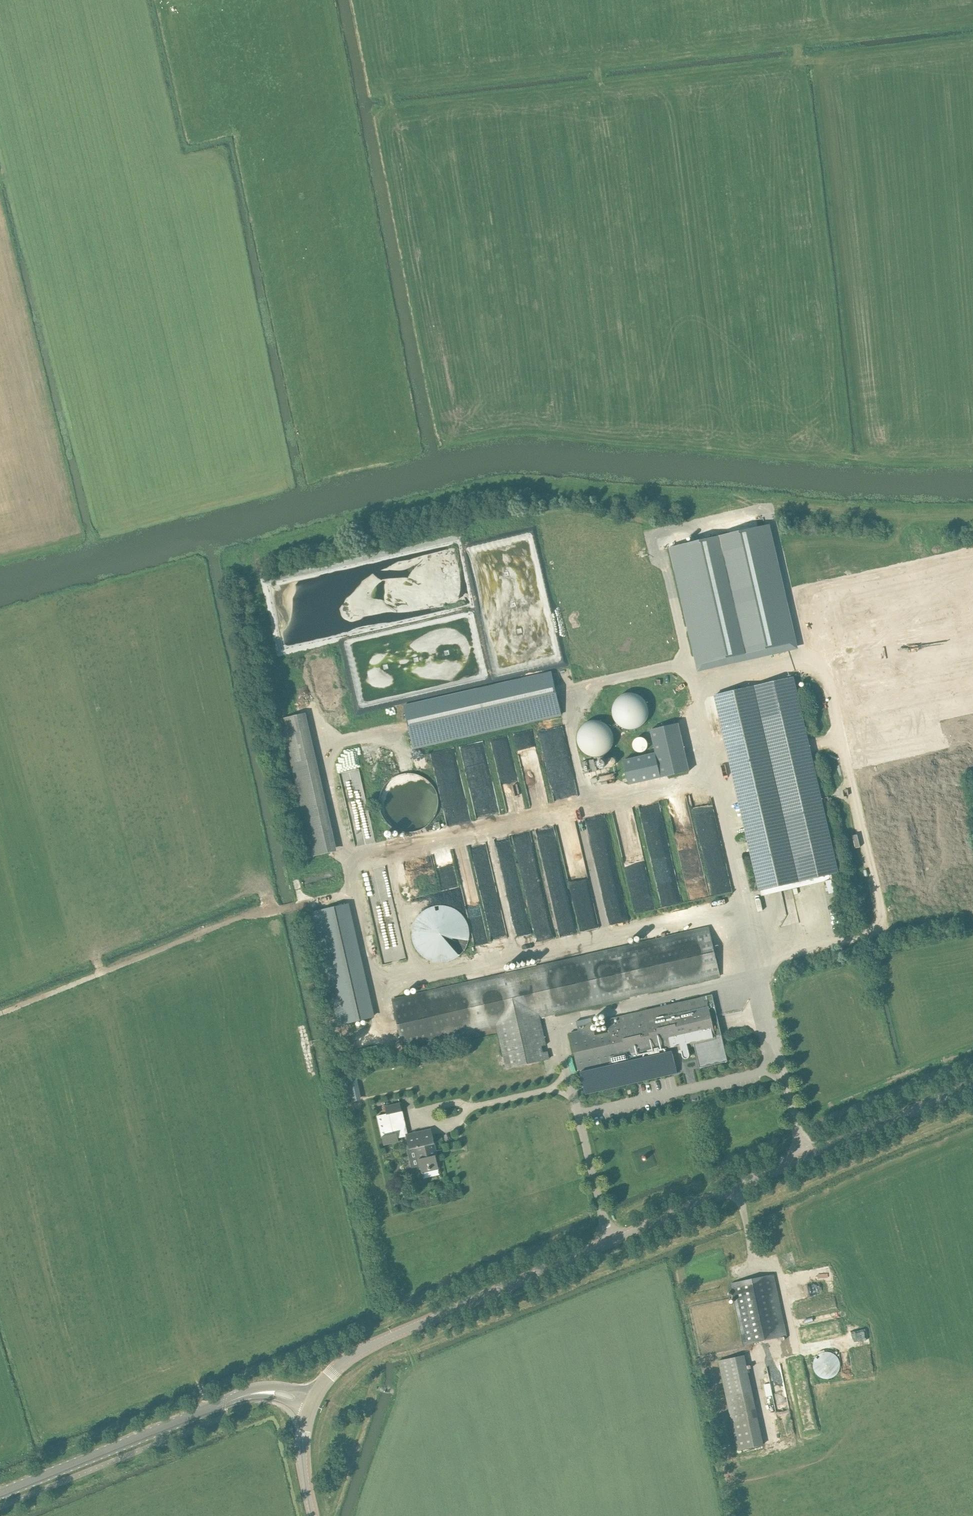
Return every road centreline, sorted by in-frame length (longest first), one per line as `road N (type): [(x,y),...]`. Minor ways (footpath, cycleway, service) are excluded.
road 1 (secondary): [(312,1400),(326,1377),(358,1351),(972,1087)]
road 2 (secondary): [(0,1494),(262,1391)]

